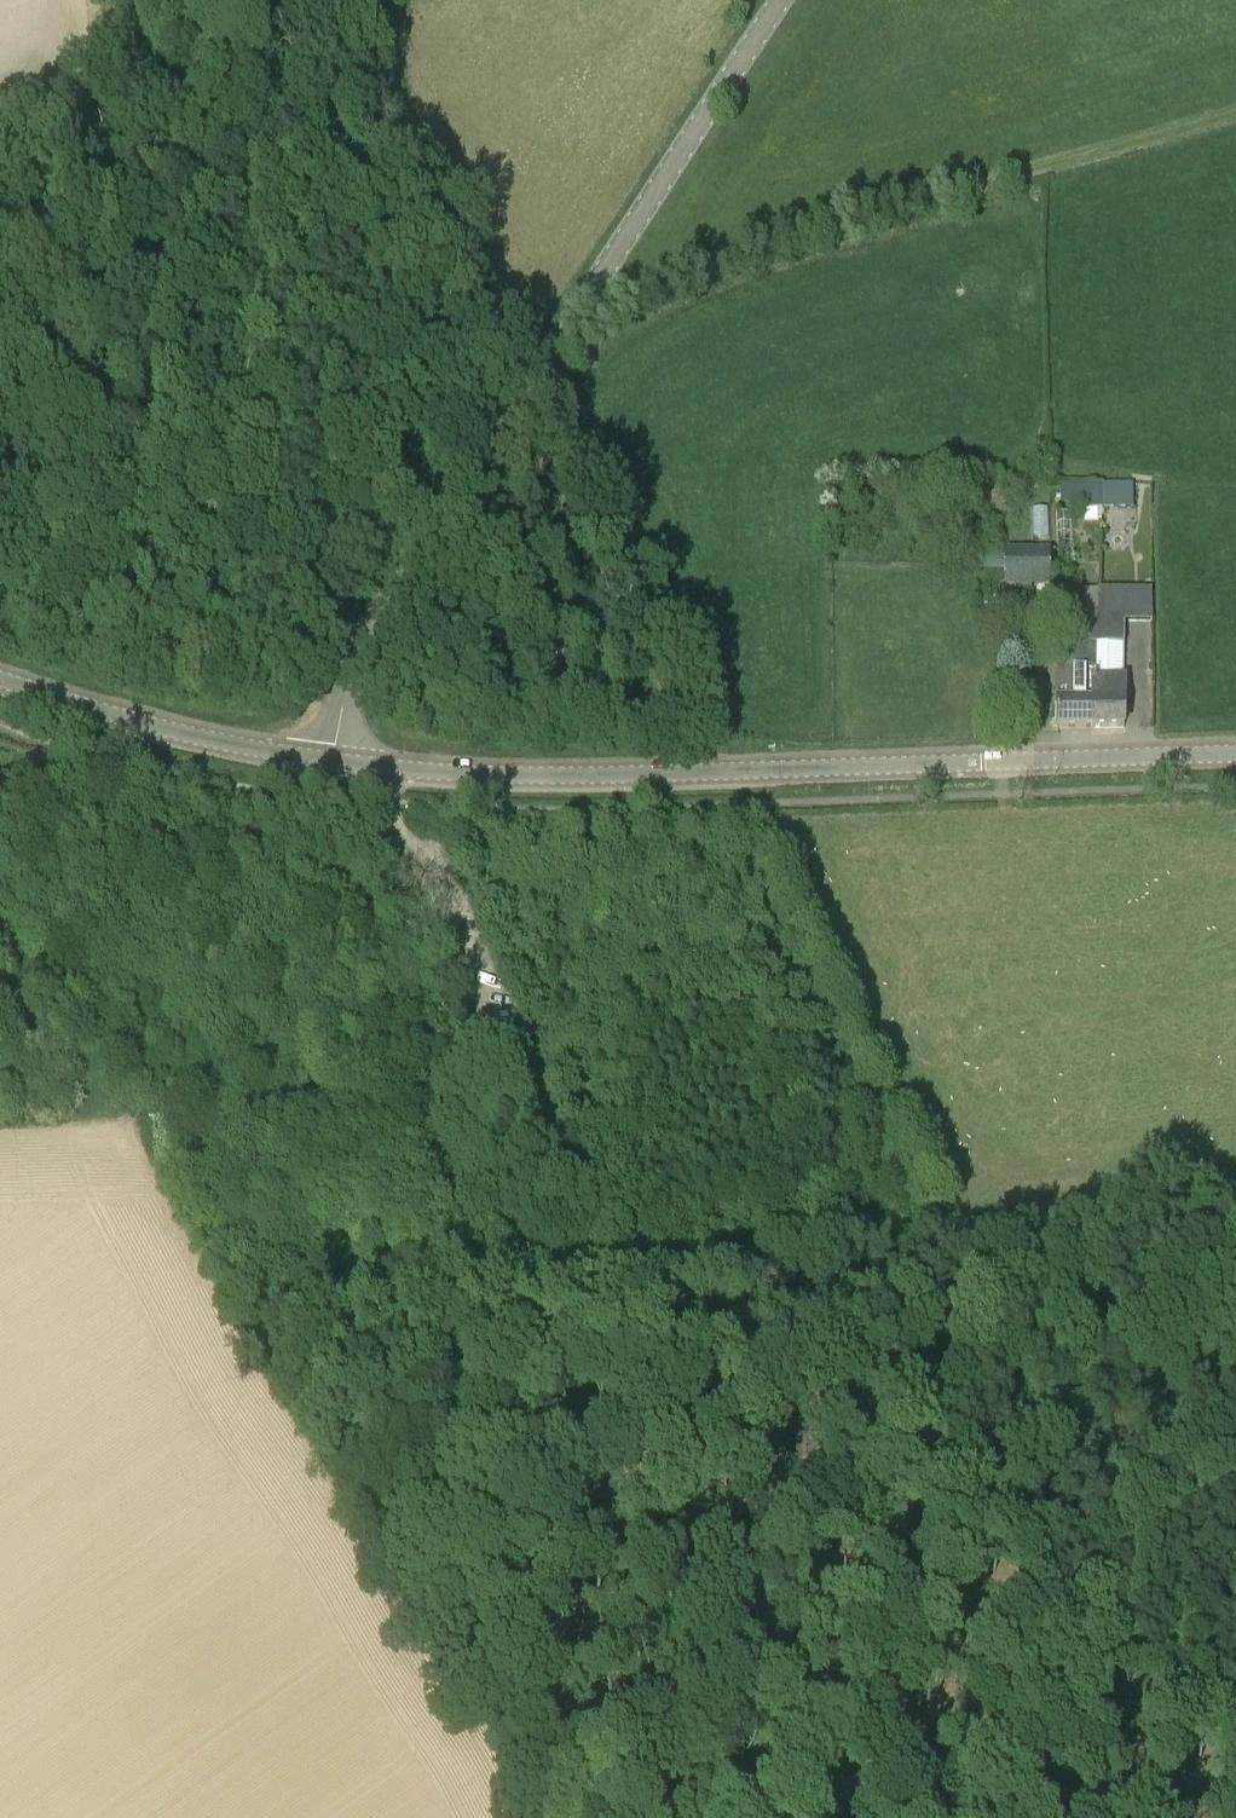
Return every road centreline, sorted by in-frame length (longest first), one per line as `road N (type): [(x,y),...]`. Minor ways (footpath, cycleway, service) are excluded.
road 1 (tertiary): [(1235,754),(592,775),(335,761)]
road 2 (unclassified): [(335,761),(366,641),(780,0)]
road 3 (track): [(1235,116),(927,204),(567,324)]
road 4 (track): [(1235,1770),(1032,1588),(843,1368),(802,1296)]
road 5 (track): [(596,1313),(570,1217),(389,801)]
road 6 (tertiary): [(0,680),(161,728),(335,761)]
road 7 (track): [(802,1296),(596,1313)]
road 8 (track): [(493,1369),(510,1329),(596,1313)]

